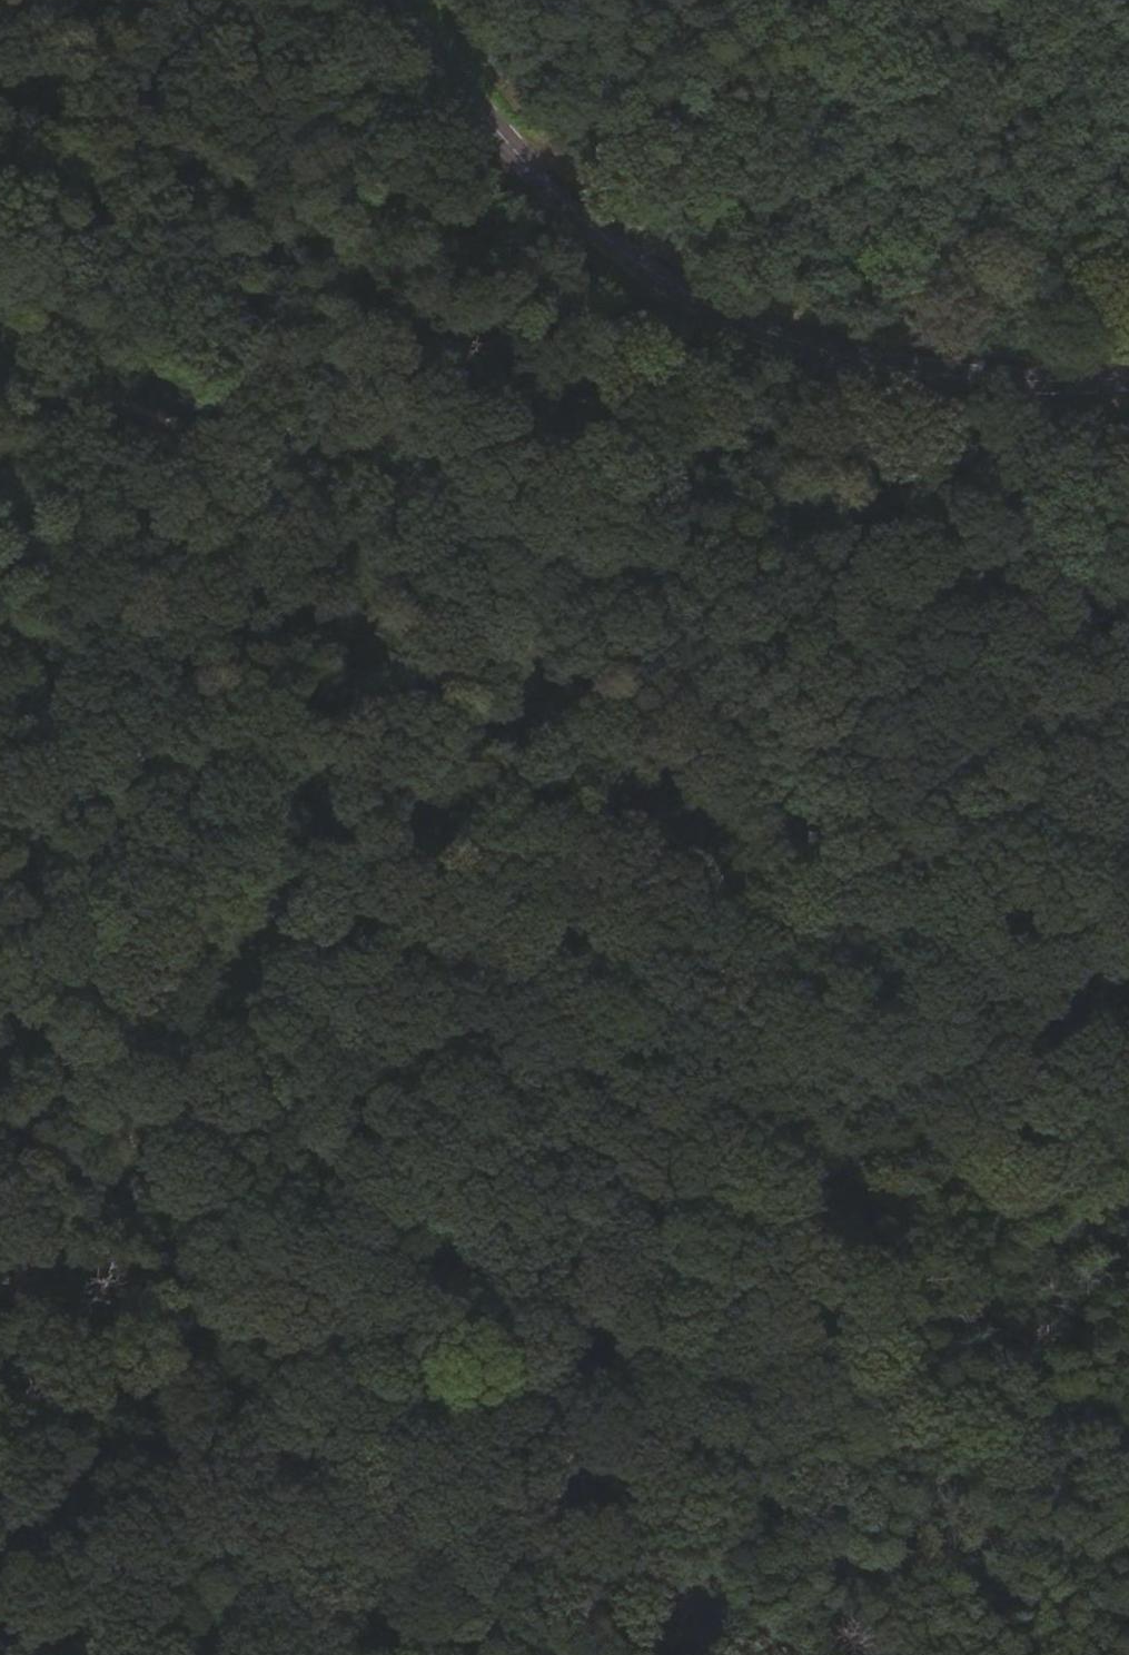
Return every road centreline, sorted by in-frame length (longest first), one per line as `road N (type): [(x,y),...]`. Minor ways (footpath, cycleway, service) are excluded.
road 1 (track): [(945,680),(630,1654)]
road 2 (tertiary): [(1128,377),(950,382),(839,361),(735,319),(648,270),(571,207),(469,95),(401,0)]

